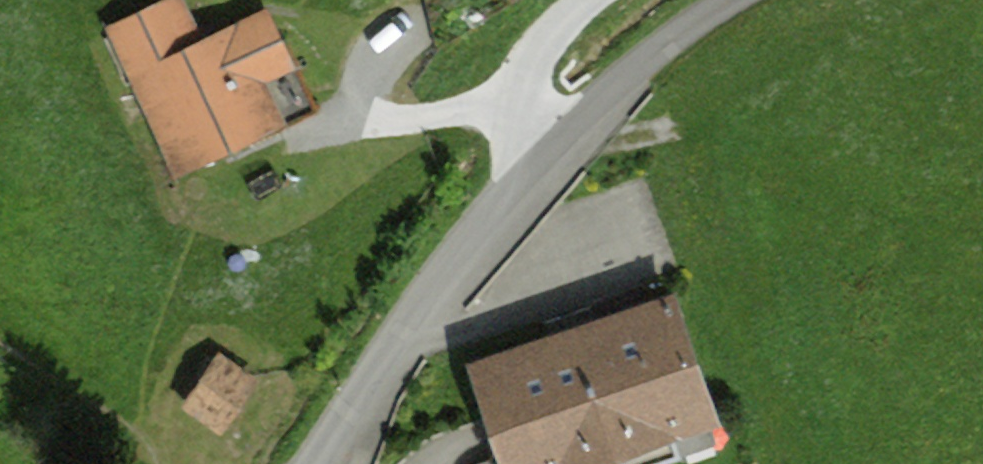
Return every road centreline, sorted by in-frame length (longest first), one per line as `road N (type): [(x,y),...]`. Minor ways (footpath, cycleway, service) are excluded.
road 1 (unclassified): [(320,463),(397,337),(483,221),(629,65),(723,0)]
road 2 (track): [(549,147),(519,109),(539,65),(598,0)]
road 3 (track): [(344,123),(444,106),(519,109)]

